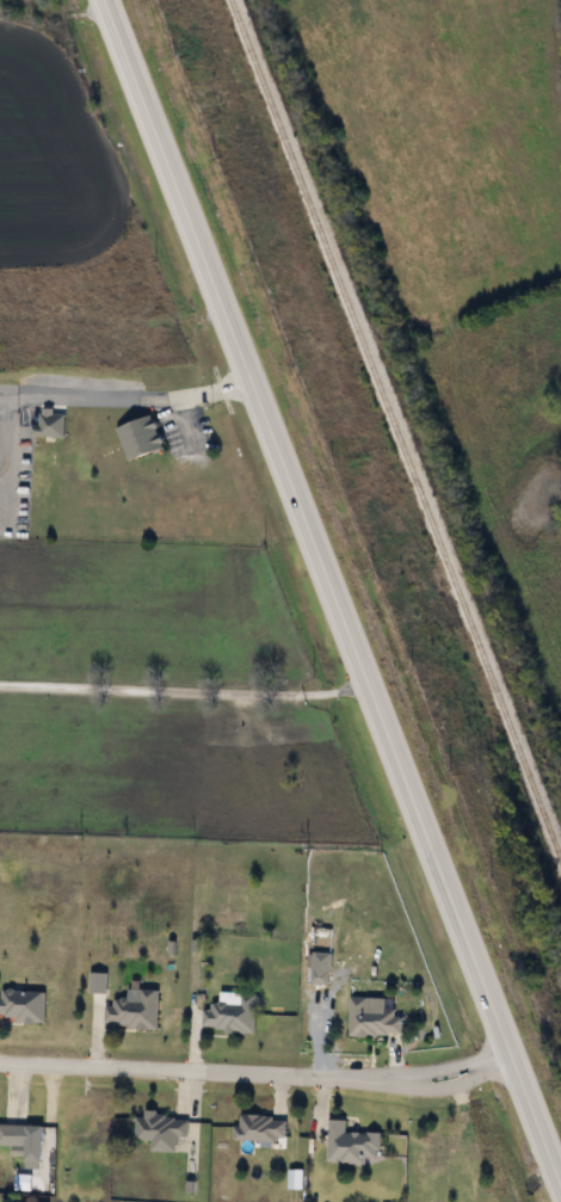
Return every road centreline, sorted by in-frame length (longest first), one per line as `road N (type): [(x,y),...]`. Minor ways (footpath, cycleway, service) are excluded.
road 1 (primary): [(101,0),(560,1199)]
road 2 (residential): [(506,1058),(455,1078),(407,1083),(0,1062)]

